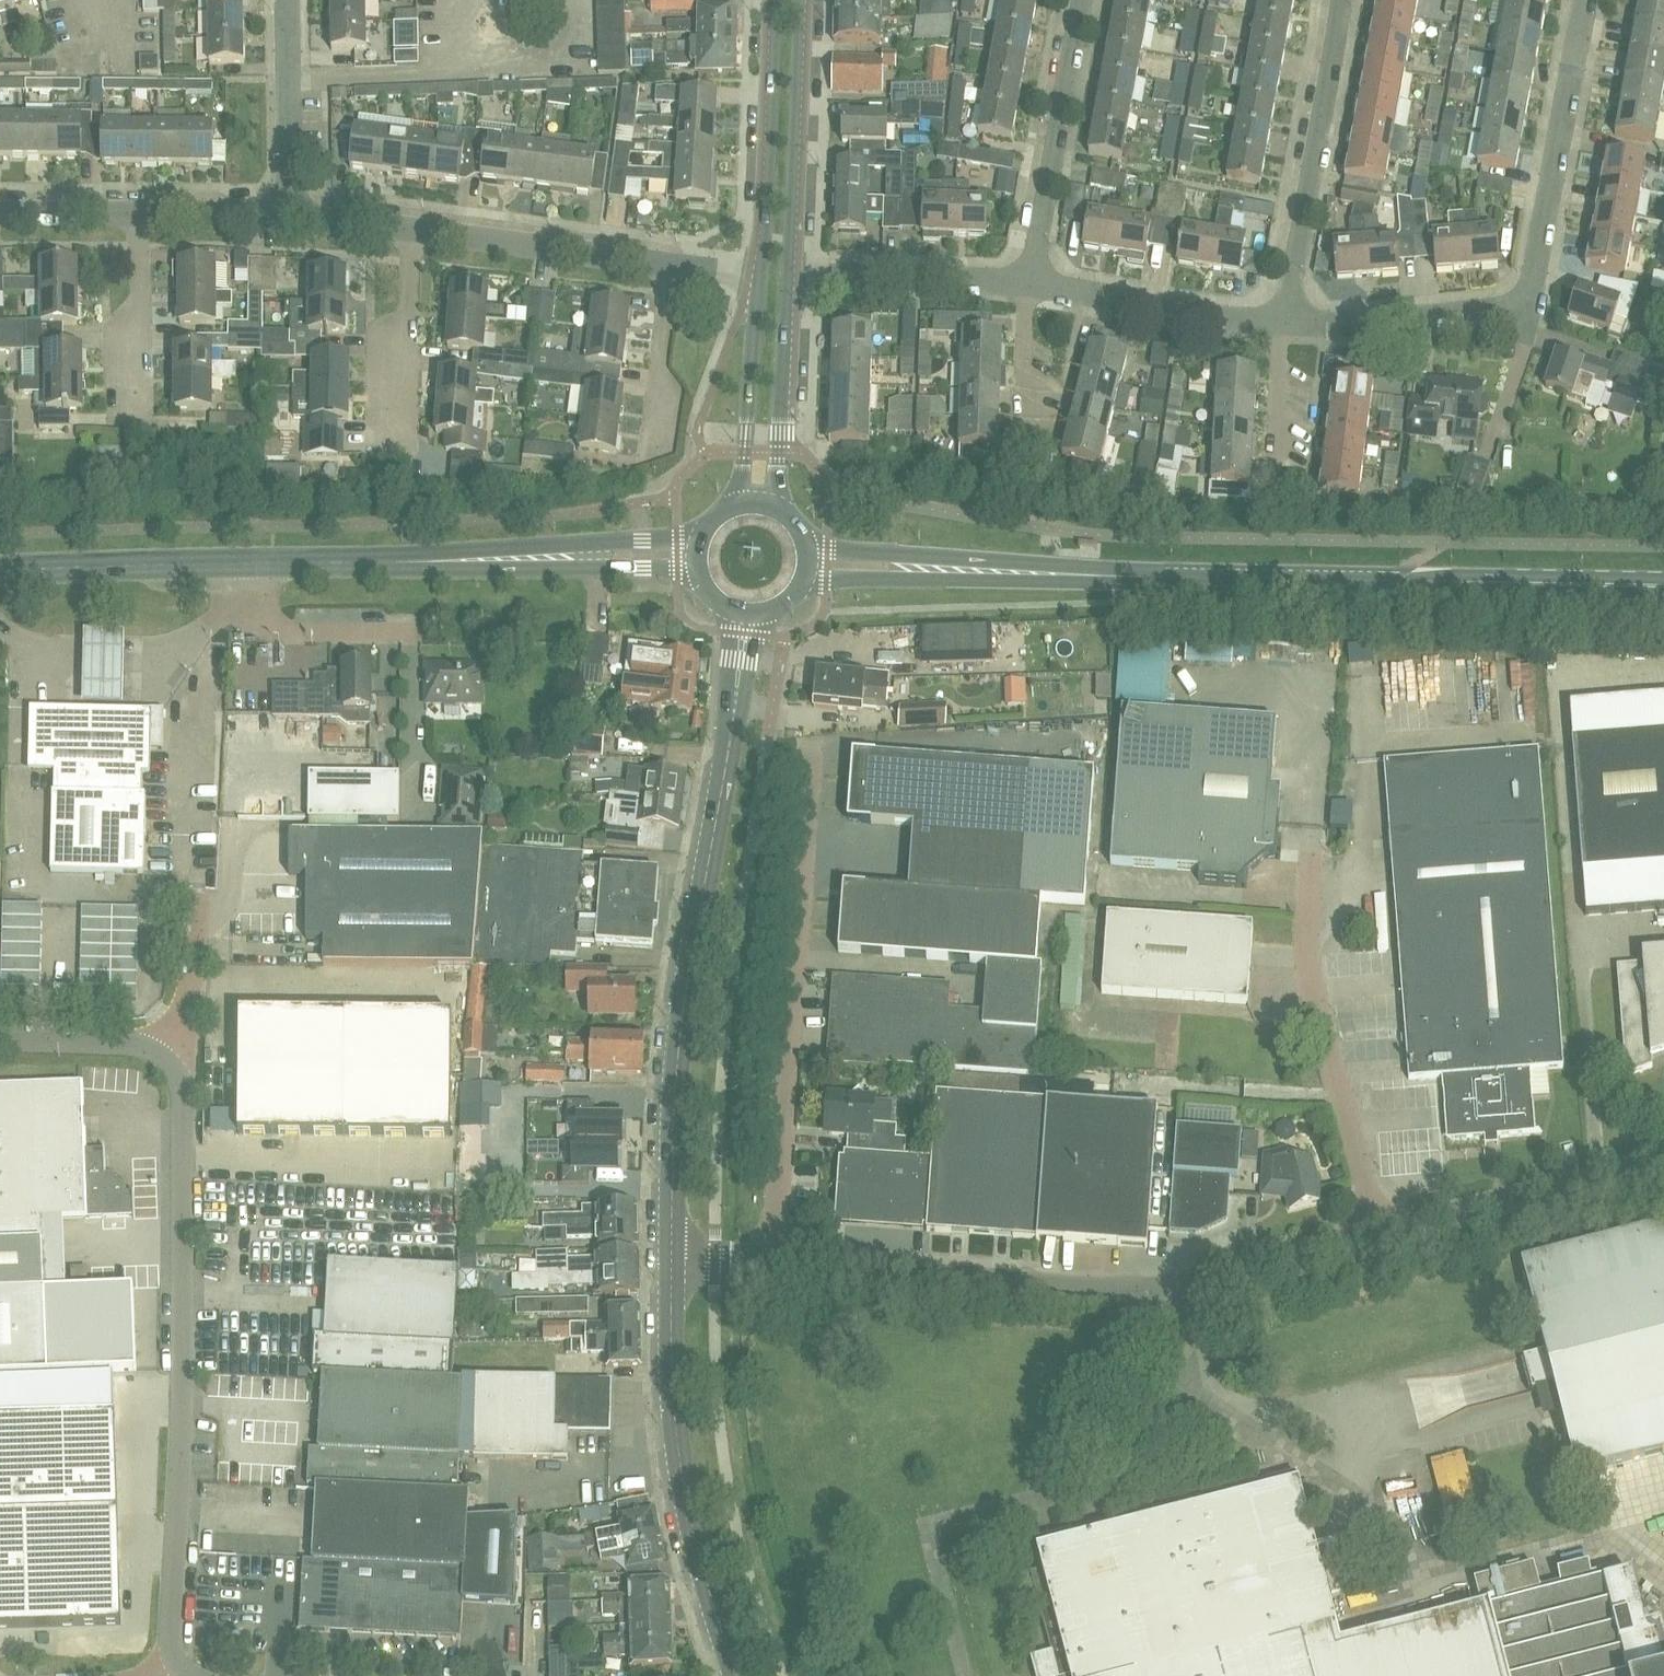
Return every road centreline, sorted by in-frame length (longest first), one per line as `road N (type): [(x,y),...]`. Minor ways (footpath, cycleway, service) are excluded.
road 1 (secondary): [(1663,586),(807,562)]
road 2 (secondary): [(0,573),(697,555)]
road 3 (secondary): [(671,1257),(678,1061),(749,613)]
road 4 (unclassified): [(774,1262),(1131,1274),(1253,1266),(1393,1229)]
road 5 (unclassified): [(178,1666),(171,1627),(183,1376),(183,1096),(162,1055)]
road 6 (unclassified): [(774,1262),(817,755)]
road 7 (secondary): [(736,1675),(710,1601),(676,1433),(671,1257)]
road 8 (unclassified): [(1393,1229),(1330,982),(1322,895),(1330,841)]
road 9 (residential): [(1285,324),(1340,0)]
road 10 (residential): [(1525,309),(1584,0)]
road 11 (residential): [(1035,282),(1082,0)]
road 12 (unclassified): [(1393,1229),(1663,1156)]
road 13 (tertiary): [(775,0),(758,271)]
road 14 (tertiary): [(790,268),(800,0)]
road 15 (residential): [(671,263),(412,227)]
road 16 (residential): [(1285,324),(1231,321),(1035,282)]
road 17 (tertiary): [(782,511),(790,268)]
road 18 (residential): [(1525,309),(1285,324)]
road 19 (residential): [(1024,282),(790,268)]
road 20 (tertiary): [(758,271),(744,503)]
road 21 (residential): [(289,215),(287,0)]
road 22 (residential): [(405,433),(412,227)]
road 23 (residential): [(137,400),(139,212)]
road 24 (residential): [(671,263),(650,438)]
road 25 (unclassified): [(0,1039),(119,1042),(162,1055)]
road 26 (residential): [(289,215),(139,212)]
road 27 (unclassified): [(162,1055),(182,1031),(194,914)]
road 28 (residential): [(139,212),(0,211)]
road 29 (residential): [(1277,462),(1285,324)]
road 30 (residential): [(1024,417),(1024,282)]
road 31 (residential): [(412,227),(289,215)]

